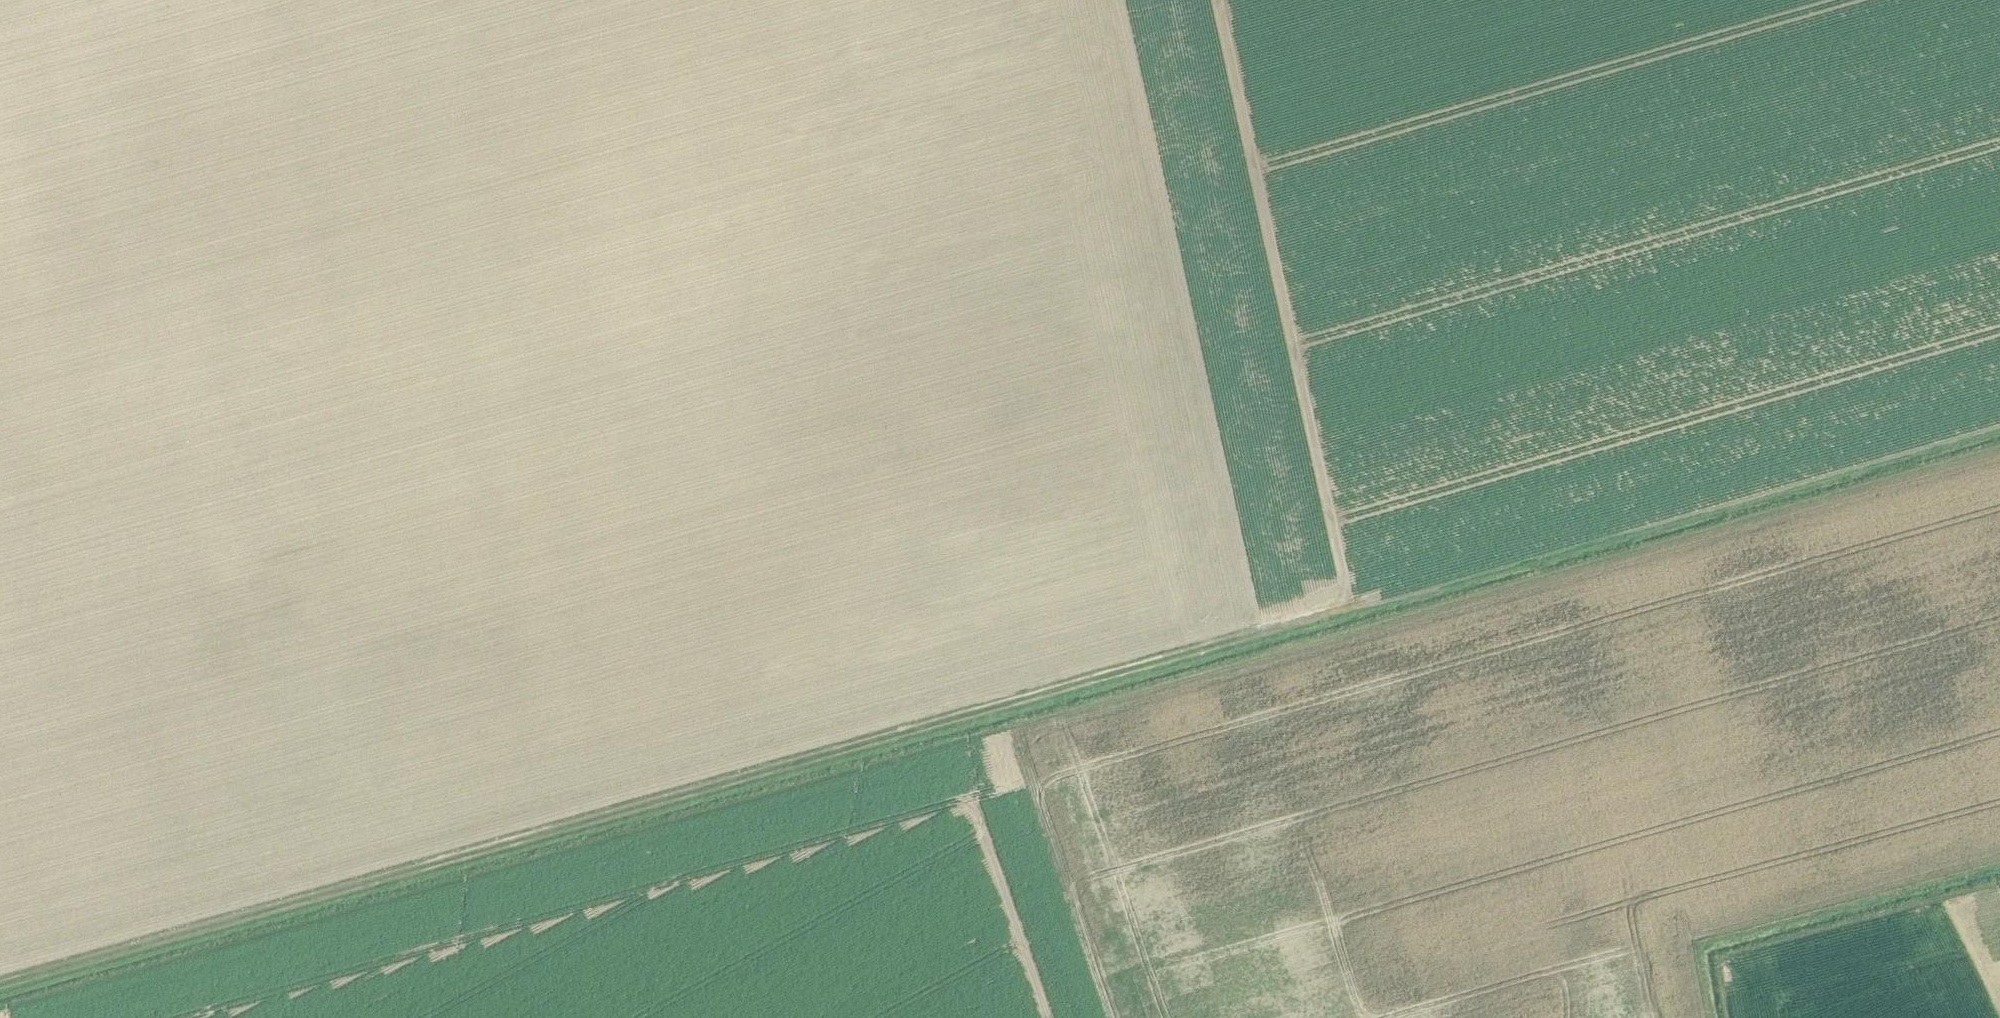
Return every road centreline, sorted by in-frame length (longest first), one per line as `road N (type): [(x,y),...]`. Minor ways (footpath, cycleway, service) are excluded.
road 1 (track): [(0,988),(1609,533)]

